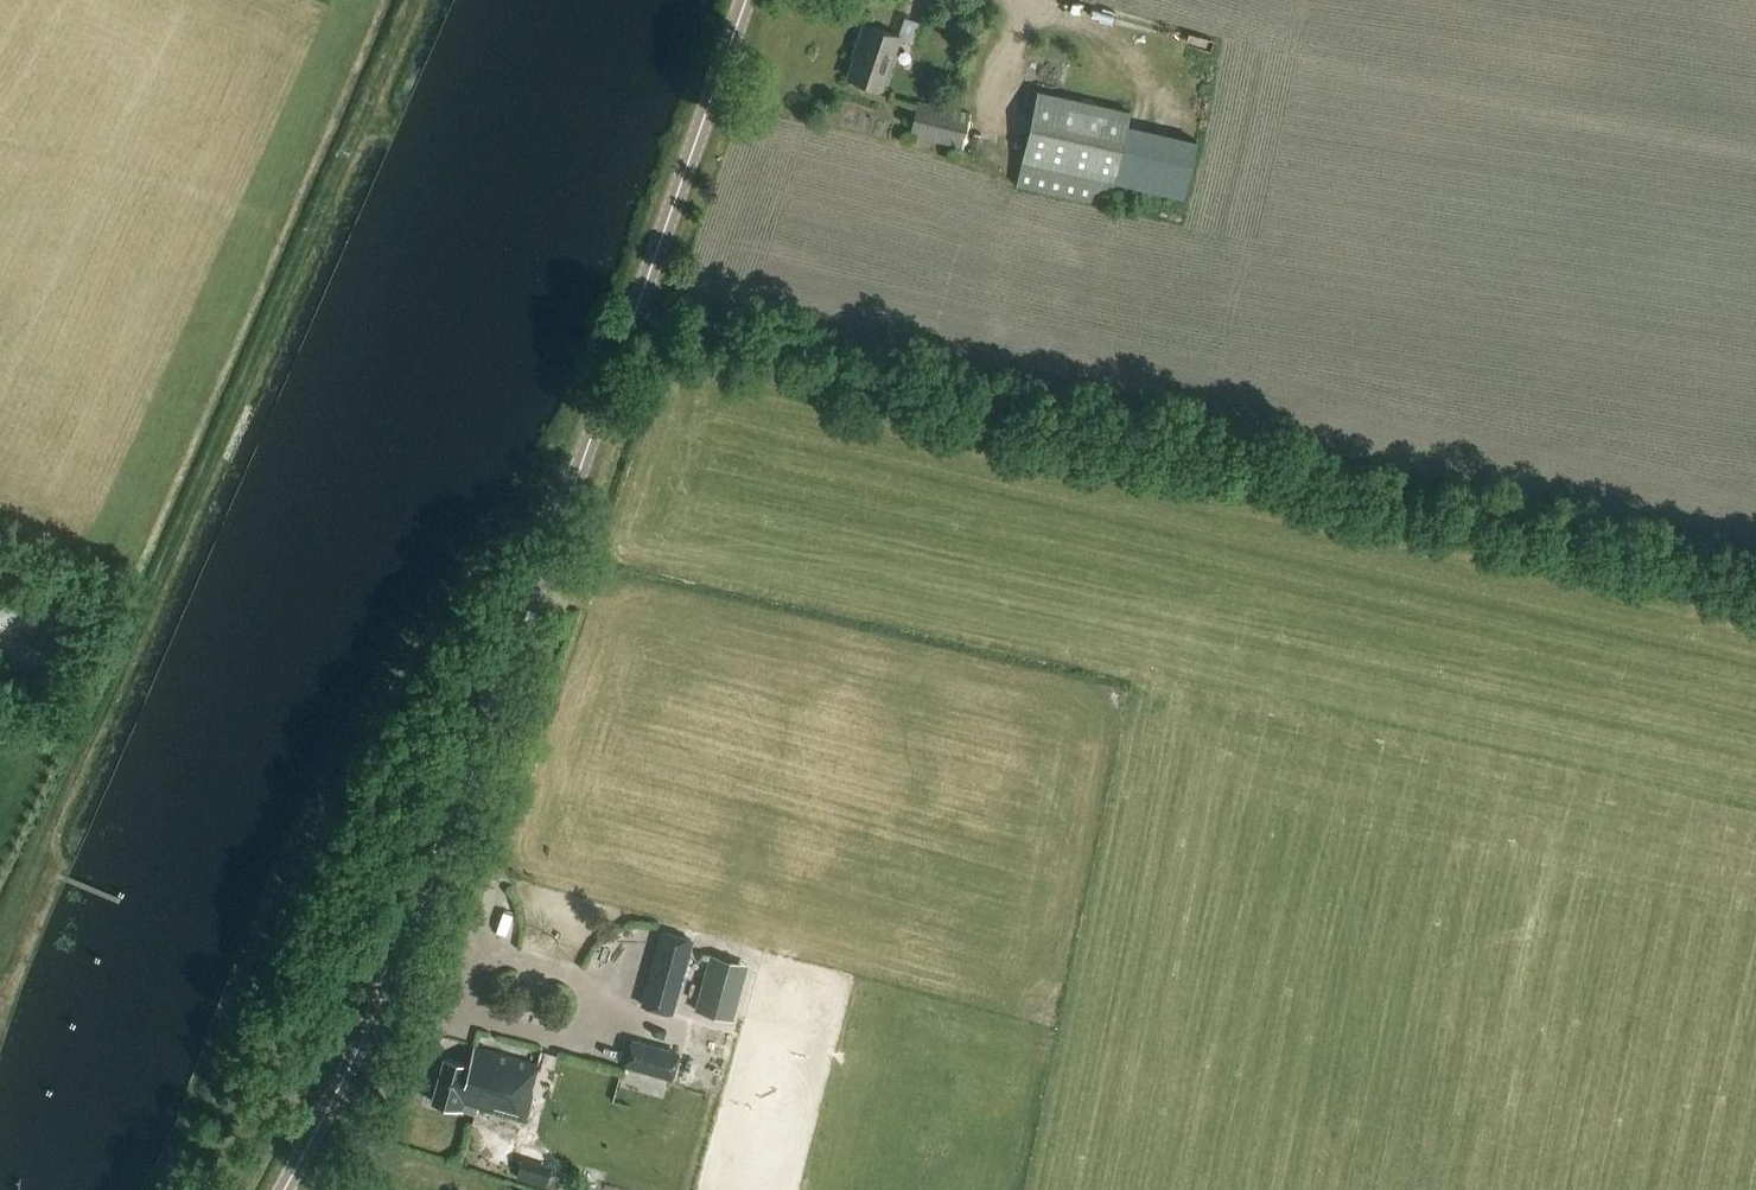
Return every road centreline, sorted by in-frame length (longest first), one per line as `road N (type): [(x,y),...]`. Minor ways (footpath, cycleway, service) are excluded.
road 1 (unclassified): [(288,1189),(426,900),(746,0)]

